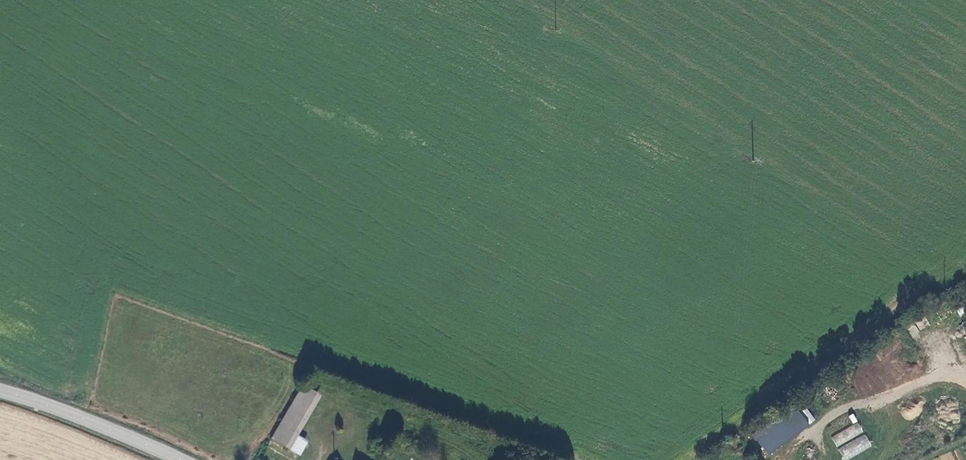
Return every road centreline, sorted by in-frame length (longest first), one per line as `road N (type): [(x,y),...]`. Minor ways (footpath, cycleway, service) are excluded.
road 1 (tertiary): [(0,391),(179,459)]

